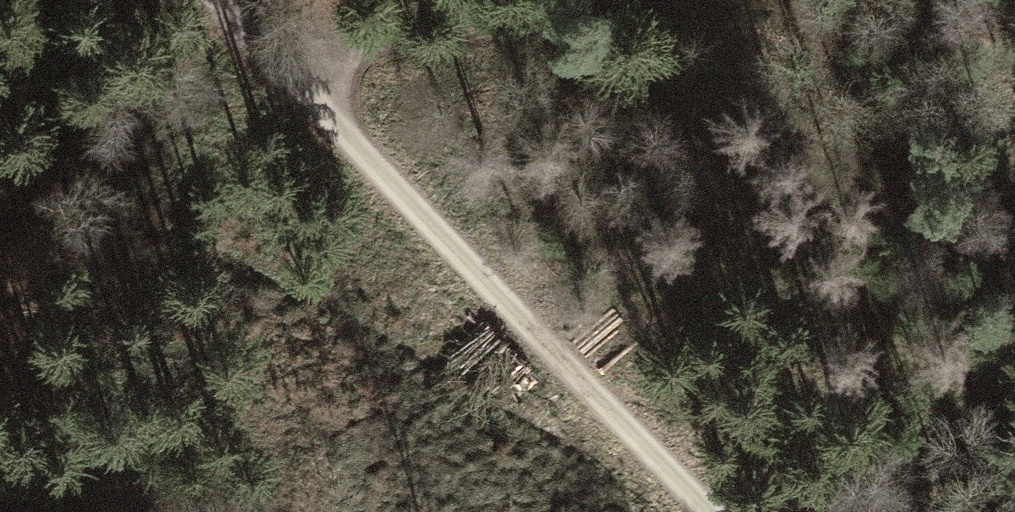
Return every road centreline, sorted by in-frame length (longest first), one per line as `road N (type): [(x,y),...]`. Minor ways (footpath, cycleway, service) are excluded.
road 1 (track): [(324,110),(706,511)]
road 2 (track): [(324,110),(617,0)]
road 3 (track): [(220,0),(324,110)]

